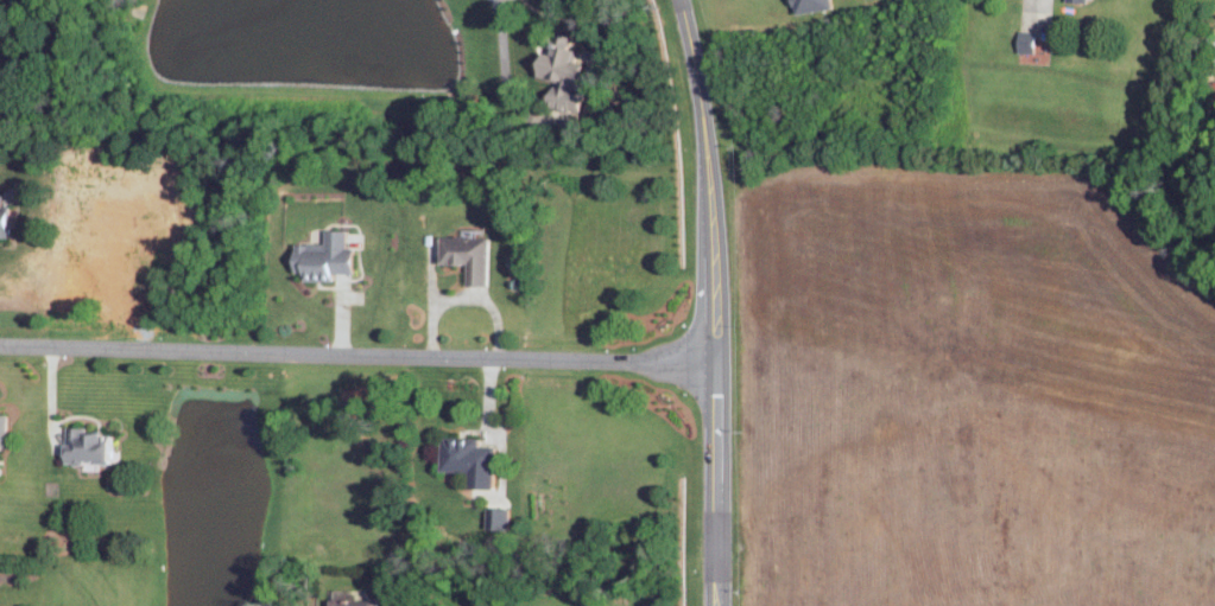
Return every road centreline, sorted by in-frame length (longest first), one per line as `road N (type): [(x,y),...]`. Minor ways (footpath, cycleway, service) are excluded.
road 1 (residential): [(717,368),(0,343)]
road 2 (tertiary): [(713,605),(716,225),(682,0)]

